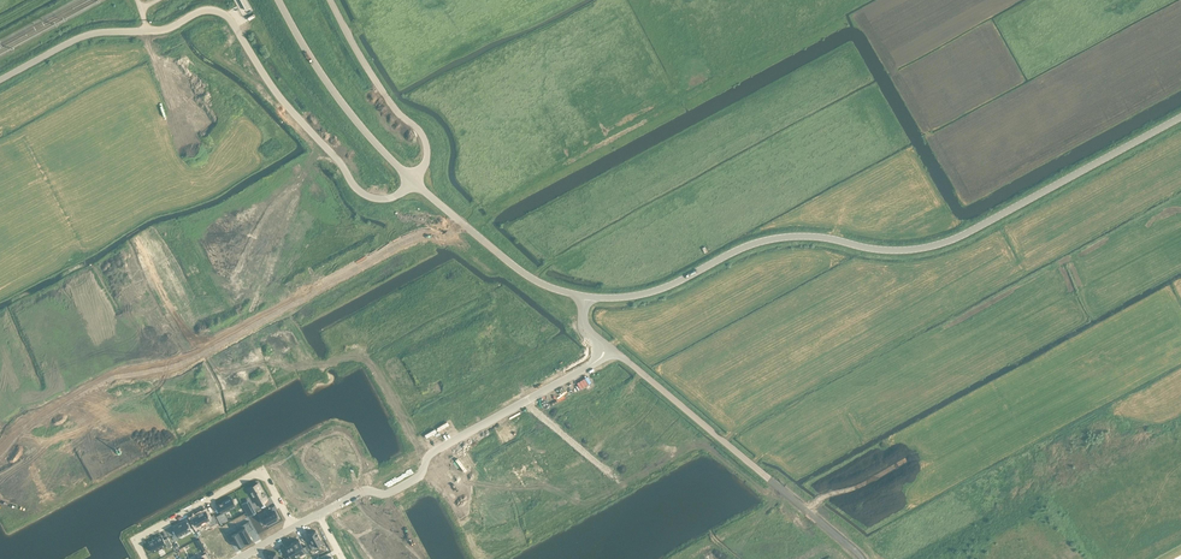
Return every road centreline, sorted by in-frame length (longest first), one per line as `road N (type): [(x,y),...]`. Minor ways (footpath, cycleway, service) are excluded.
road 1 (tertiary): [(585,296),(658,290),(776,238),(932,247),(1180,117)]
road 2 (tertiary): [(463,224),(409,239),(173,366),(120,373),(21,426),(0,454)]
road 3 (tertiary): [(0,80),(77,39),(163,31),(220,11),(360,192),(391,197),(413,180)]
road 4 (tertiary): [(860,553),(636,366),(604,349)]
road 5 (tertiary): [(903,558),(1180,408)]
road 6 (residential): [(293,527),(261,472),(135,541),(145,558)]
road 7 (unclassified): [(413,180),(341,102),(278,0)]
road 8 (unclassified): [(331,0),(386,97),(424,137),(426,158),(413,180)]
road 9 (tertiary): [(434,451),(588,367),(604,349)]
road 10 (tertiary): [(463,224),(530,278),(585,296)]

